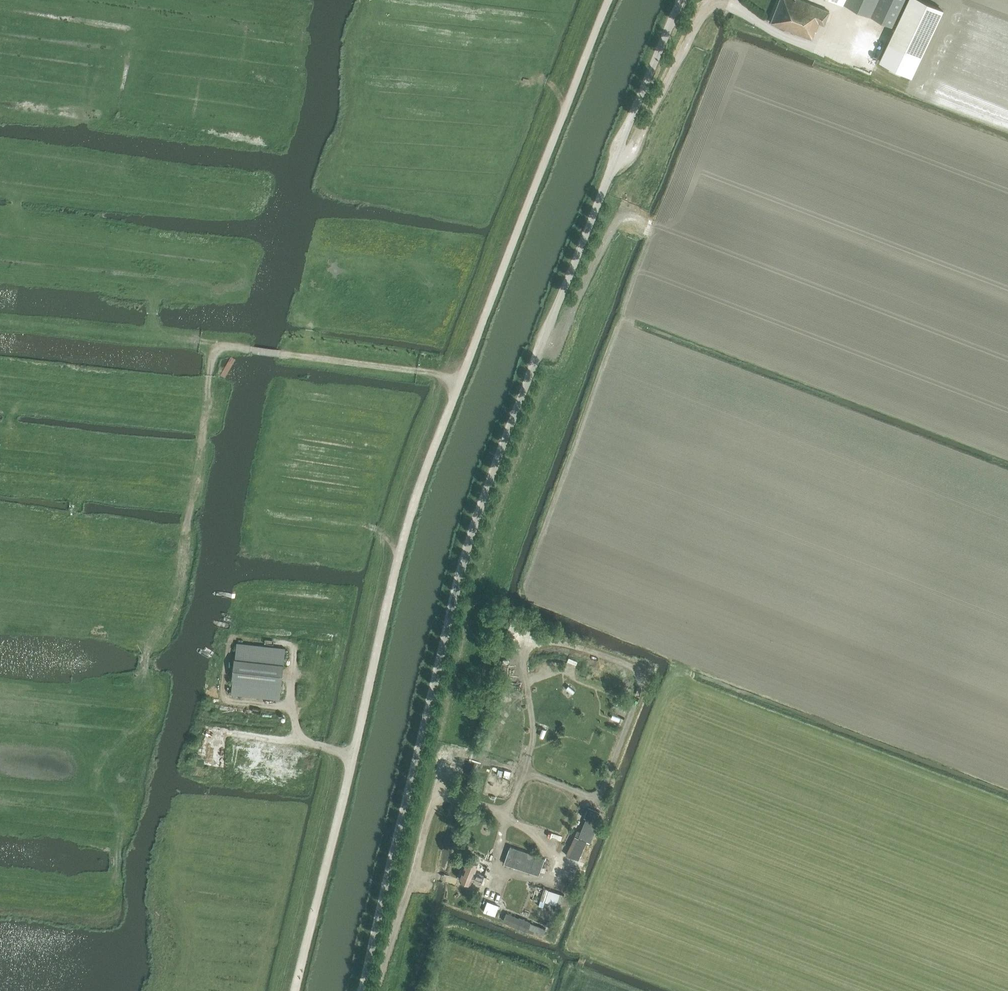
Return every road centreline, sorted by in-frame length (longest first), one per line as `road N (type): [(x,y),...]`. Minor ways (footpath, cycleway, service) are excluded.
road 1 (unclassified): [(364,990),(476,523),(682,0)]
road 2 (unclassified): [(296,990),(404,536),(460,384)]
road 3 (track): [(227,347),(210,368),(175,600),(102,774),(118,837),(115,878)]
road 4 (track): [(460,384),(608,0)]
road 5 (track): [(460,384),(431,373),(217,346)]
road 6 (track): [(652,224),(623,216),(544,342)]

